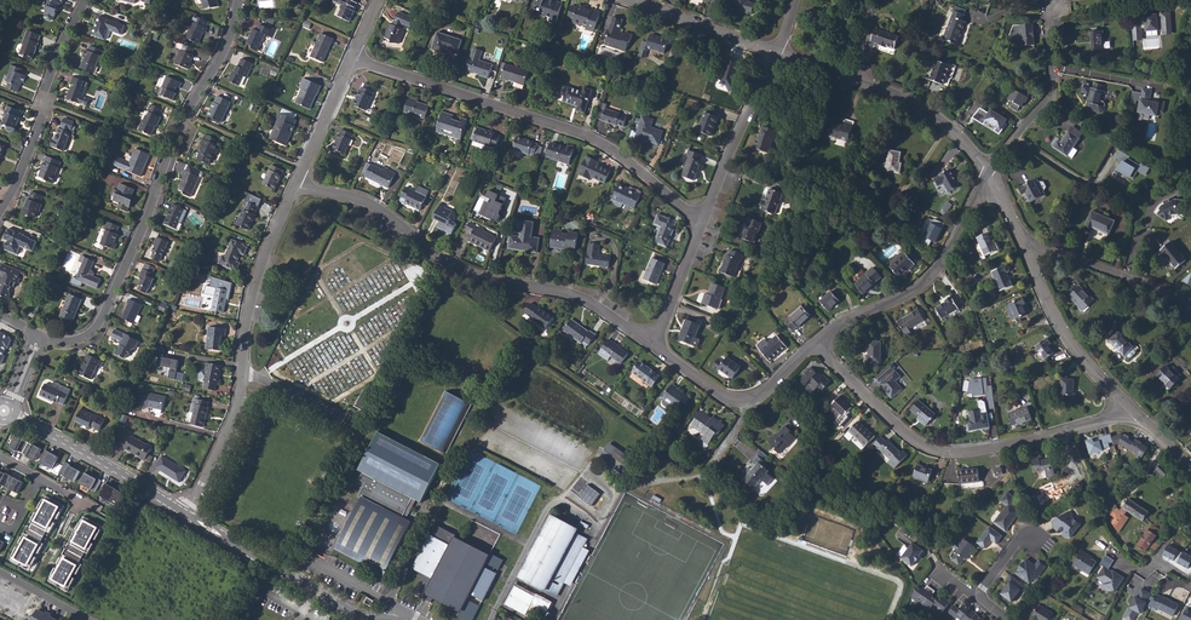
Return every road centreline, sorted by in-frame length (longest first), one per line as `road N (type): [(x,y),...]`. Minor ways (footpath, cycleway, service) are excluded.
road 1 (residential): [(239,0),(236,27),(186,116),(96,329),(74,341),(43,339)]
road 2 (residential): [(655,345),(568,293),(479,277),(372,204),(296,185)]
road 3 (residential): [(352,57),(578,131),(609,147),(704,222)]
road 4 (residential): [(1133,412),(1028,443),(938,452),(908,436),(815,342)]
road 5 (residential): [(815,342),(931,275),(990,173)]
road 6 (residential): [(990,173),(962,138),(906,97),(777,53)]
road 7 (residential): [(0,210),(17,183),(64,39),(85,0)]
road 8 (residential): [(186,514),(367,619)]
road 9 (residential): [(1133,412),(1056,319),(1021,242)]
road 10 (residential): [(244,379),(254,287),(296,185)]
road 11 (residential): [(14,415),(186,514)]
road 12 (residential): [(990,173),(1051,91),(1048,8),(1057,6)]
road 13 (residential): [(777,53),(704,222)]
road 14 (residential): [(1021,242),(1190,301)]
road 15 (residential): [(777,53),(633,0)]
road 16 (residential): [(186,514),(237,418),(244,379)]
road 17 (residential): [(296,185),(352,57)]
road 18 (residential): [(704,222),(655,345)]
road 19 (residential): [(1008,619),(979,595),(1025,534),(1034,540)]

